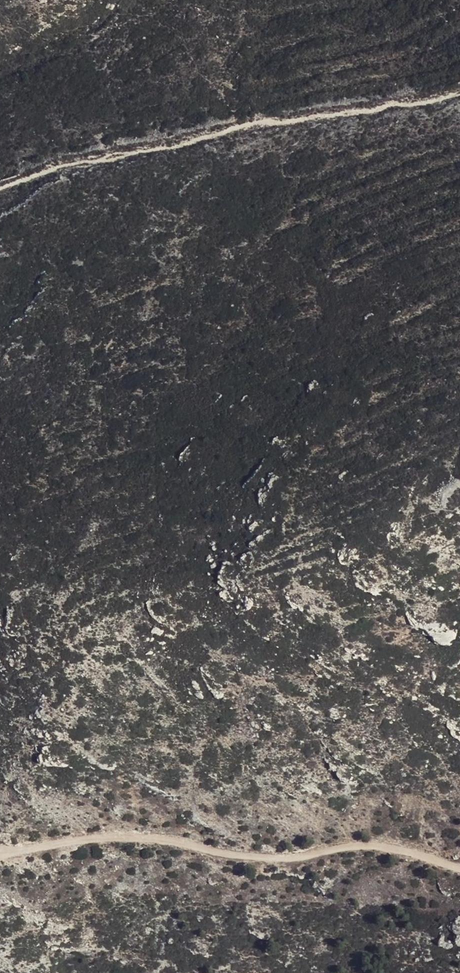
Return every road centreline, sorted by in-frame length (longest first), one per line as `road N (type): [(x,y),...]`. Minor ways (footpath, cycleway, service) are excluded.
road 1 (track): [(459,871),(401,852),(356,849),(298,863),(159,841),(102,839),(0,855)]

